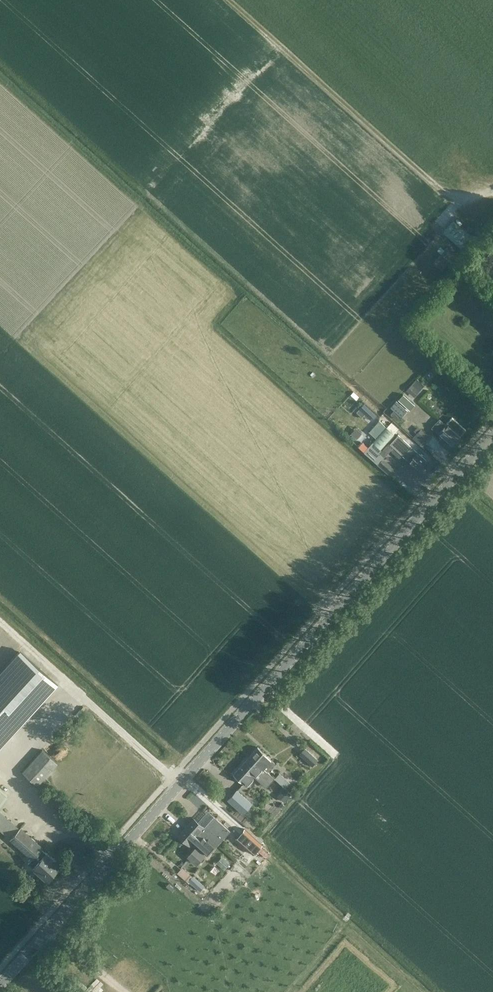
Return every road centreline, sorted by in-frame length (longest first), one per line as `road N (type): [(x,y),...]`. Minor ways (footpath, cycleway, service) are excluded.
road 1 (tertiary): [(0,984),(492,434)]

